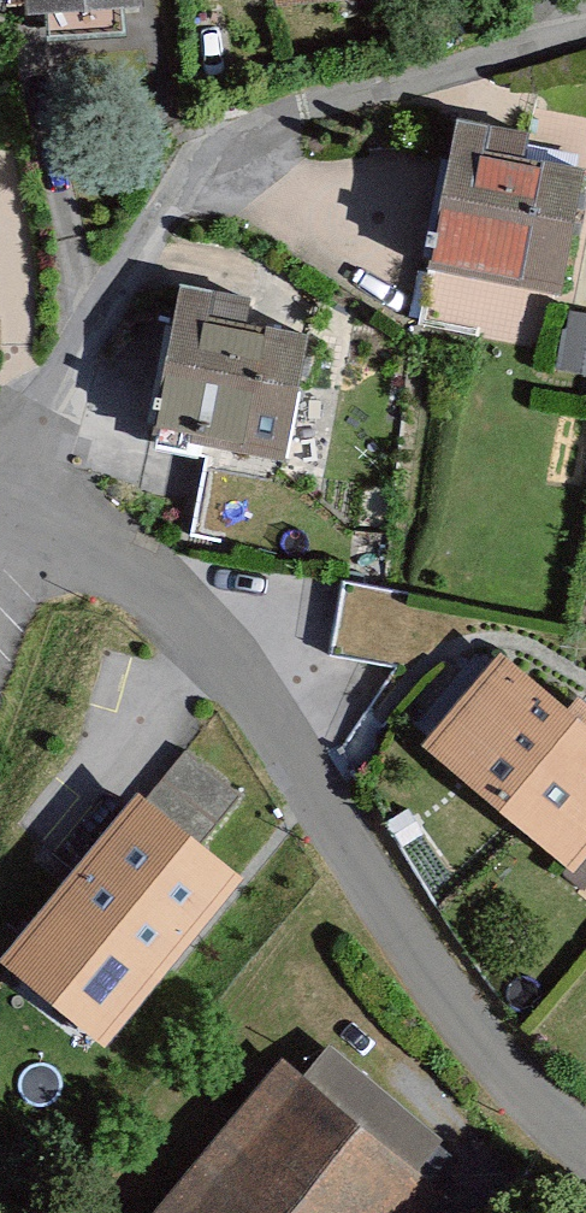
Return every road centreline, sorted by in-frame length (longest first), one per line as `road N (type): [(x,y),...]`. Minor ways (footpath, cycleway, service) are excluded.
road 1 (residential): [(0,516),(155,583),(238,666),(431,970),(515,1076),(585,1134)]

